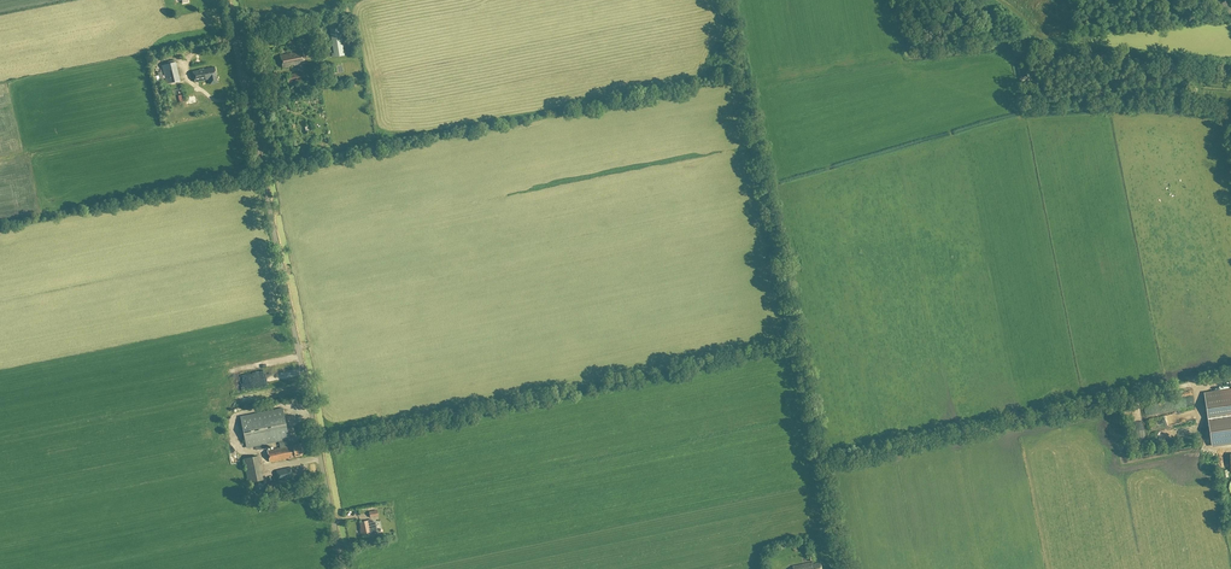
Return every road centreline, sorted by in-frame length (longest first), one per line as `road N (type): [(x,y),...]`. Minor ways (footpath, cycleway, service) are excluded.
road 1 (track): [(1230,377),(823,463),(729,0)]
road 2 (unclassified): [(343,568),(227,0)]

